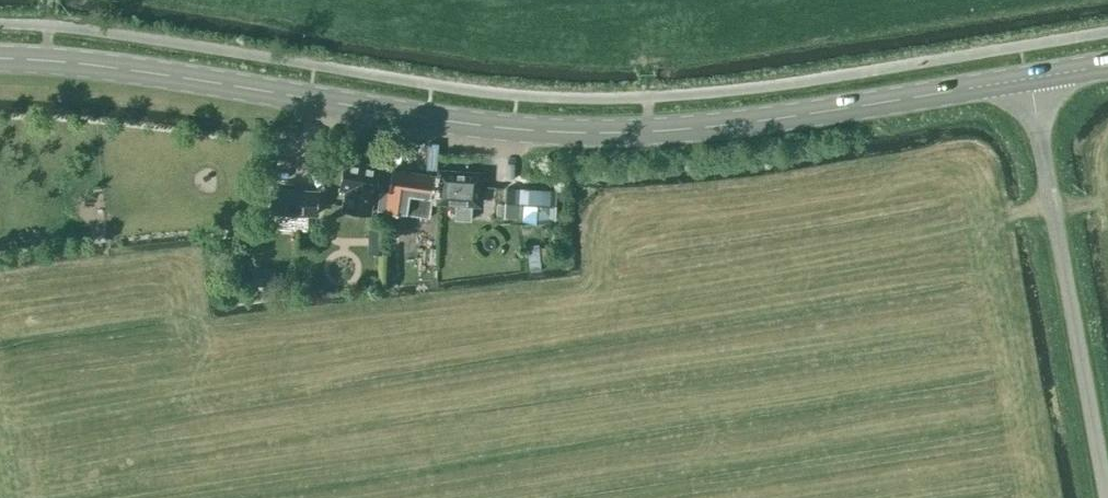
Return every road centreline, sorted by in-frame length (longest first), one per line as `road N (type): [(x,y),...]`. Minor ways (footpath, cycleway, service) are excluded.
road 1 (tertiary): [(0,61),(105,67),(268,96),(594,134),(745,124),(1028,78)]
road 2 (unclassified): [(1106,497),(1028,78)]

